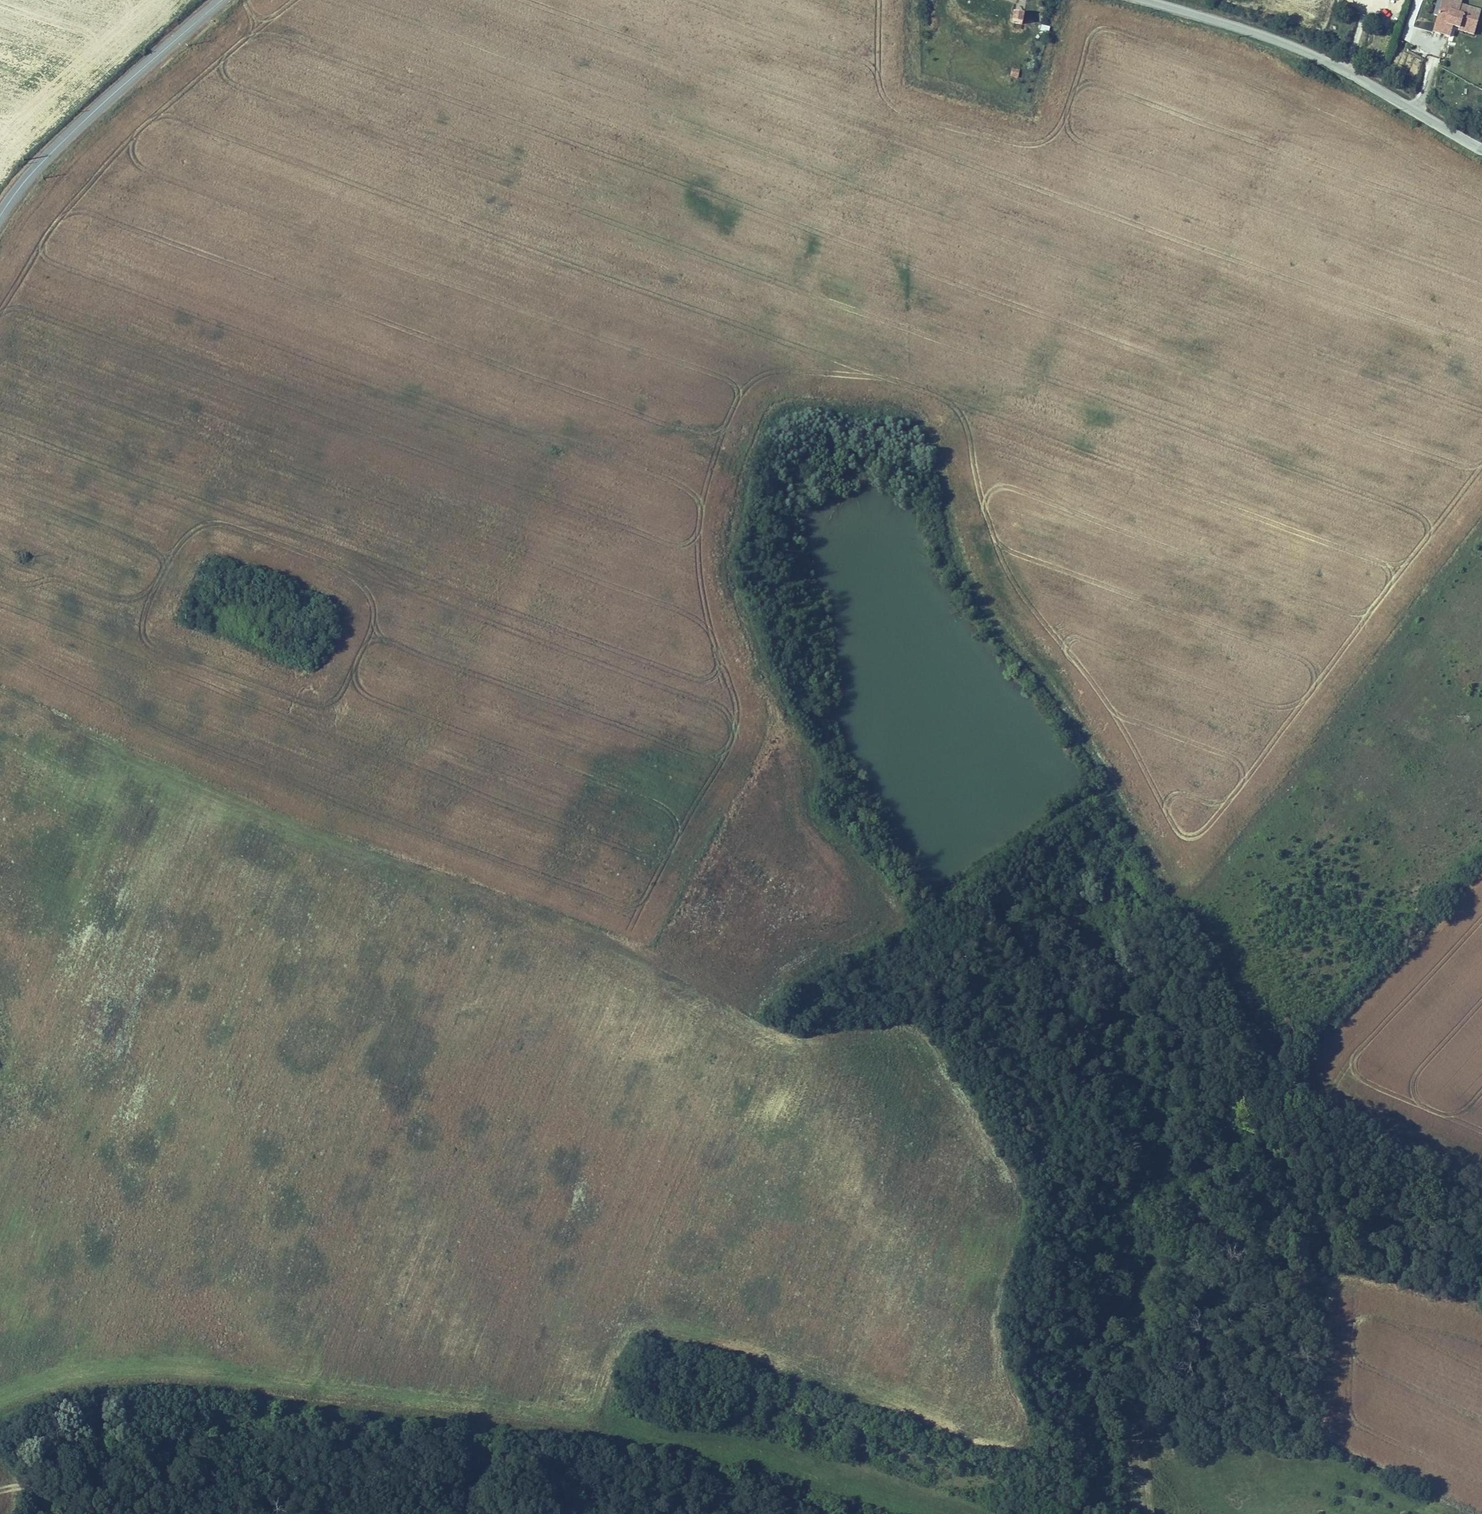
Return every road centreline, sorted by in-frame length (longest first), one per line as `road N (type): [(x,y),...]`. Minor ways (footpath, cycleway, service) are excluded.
road 1 (tertiary): [(1142,0),(1294,45),(1481,149)]
road 2 (tertiary): [(223,0),(58,145),(0,216)]

